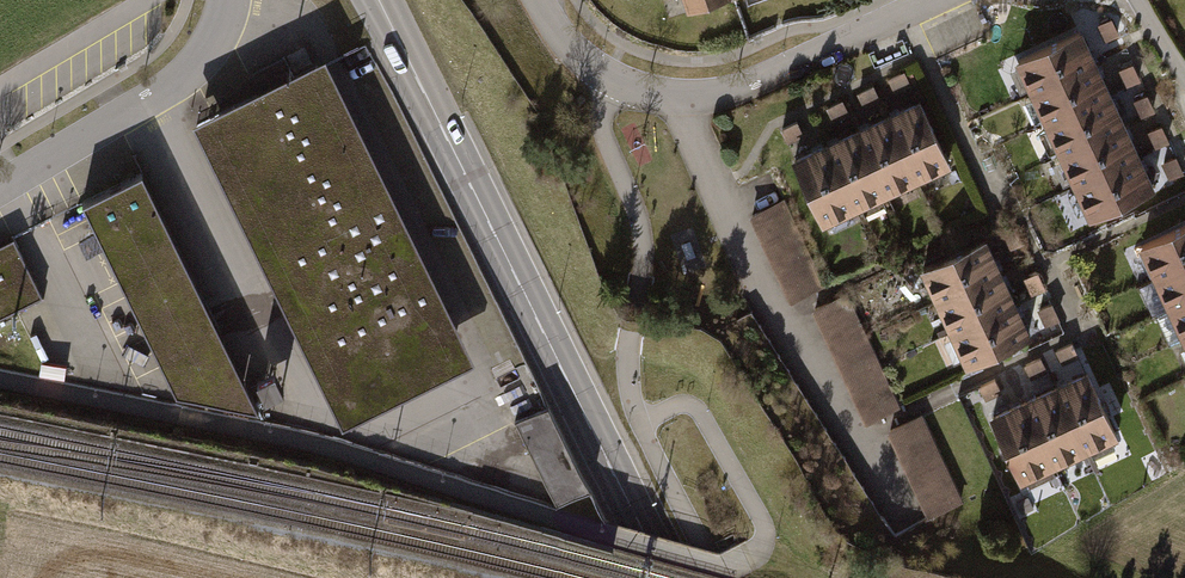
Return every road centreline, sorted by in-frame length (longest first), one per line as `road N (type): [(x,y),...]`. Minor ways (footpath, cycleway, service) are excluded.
road 1 (secondary): [(379,0),(665,577)]
road 2 (residential): [(538,0),(596,74),(677,99),(737,87),(936,0)]
road 3 (residential): [(224,0),(205,53),(173,89),(0,189)]

